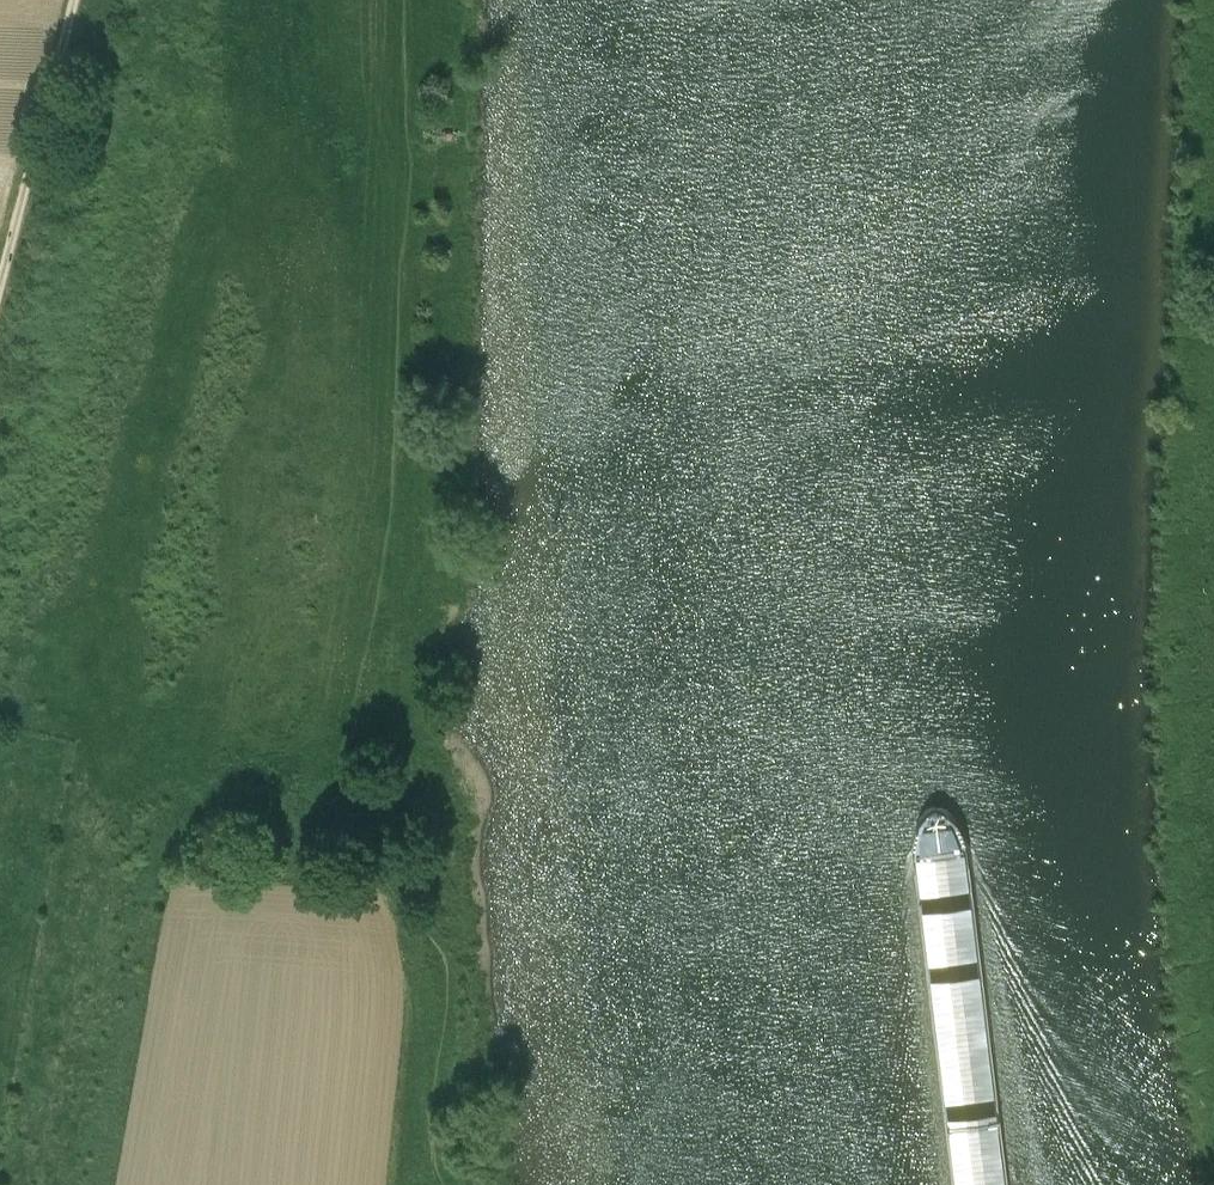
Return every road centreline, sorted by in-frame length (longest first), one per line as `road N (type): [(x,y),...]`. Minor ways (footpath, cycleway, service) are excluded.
road 1 (track): [(76,0),(0,280)]

